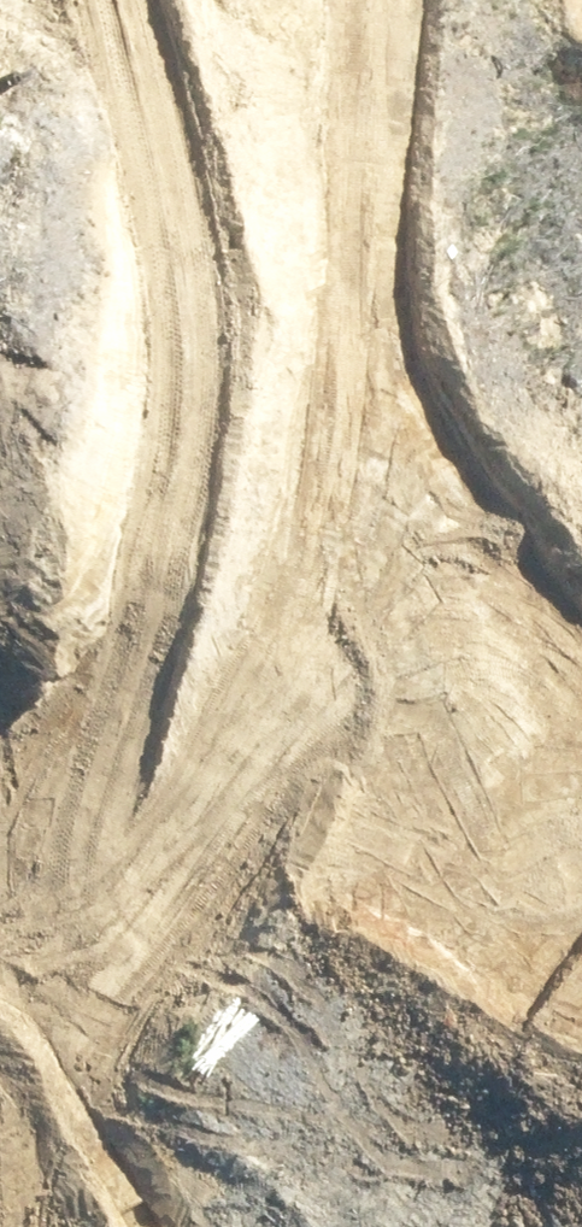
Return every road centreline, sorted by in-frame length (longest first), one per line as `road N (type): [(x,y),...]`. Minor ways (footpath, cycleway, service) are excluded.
road 1 (trunk): [(581,252),(478,493),(209,1226)]
road 2 (trunk): [(267,694),(548,0)]
road 3 (trunk): [(267,694),(295,378),(369,178),(452,0)]
road 4 (trunk): [(76,1226),(267,694)]

